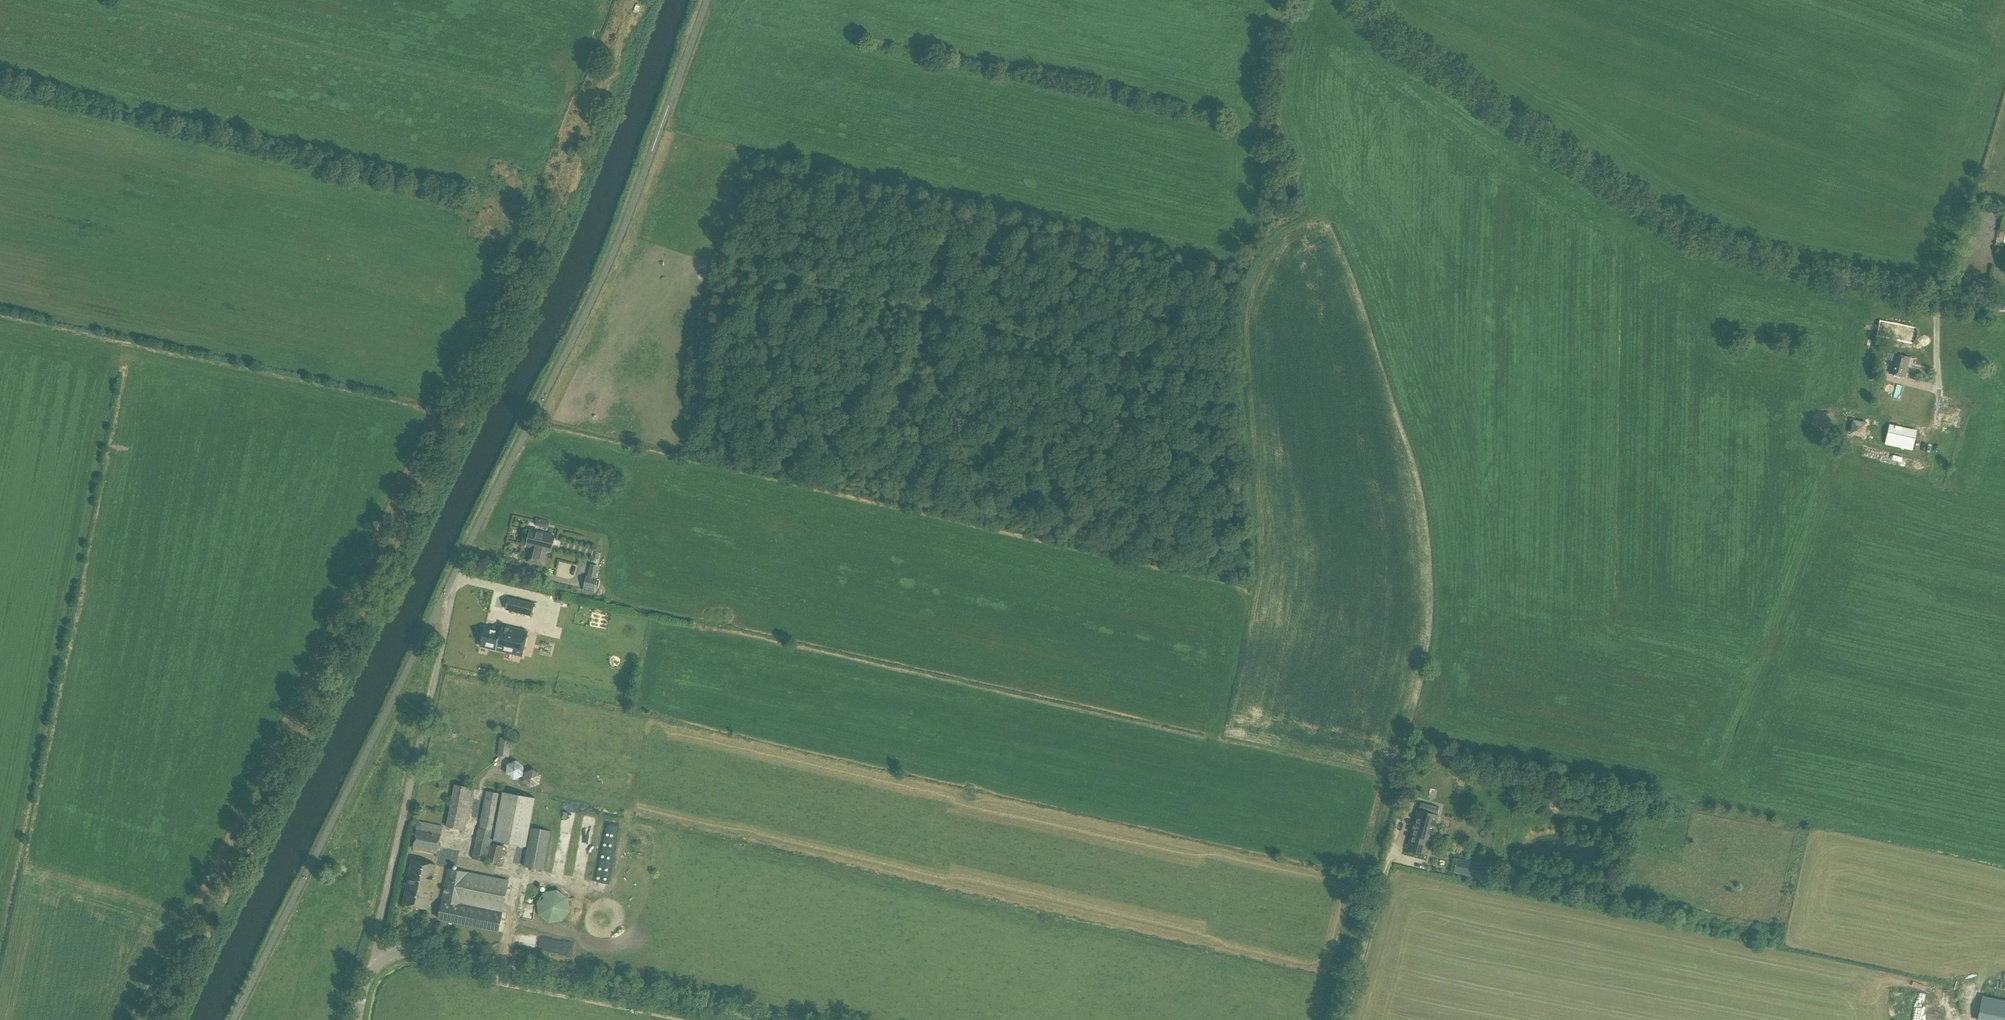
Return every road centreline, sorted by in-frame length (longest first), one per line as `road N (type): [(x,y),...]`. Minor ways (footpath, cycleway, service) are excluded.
road 1 (tertiary): [(2004,307),(1938,301),(1768,263),(1695,236),(1411,53),(1367,0)]
road 2 (unclassified): [(385,957),(380,921),(454,576)]
road 3 (residential): [(766,1019),(421,949),(385,957)]
road 4 (track): [(1383,871),(1340,1019)]

